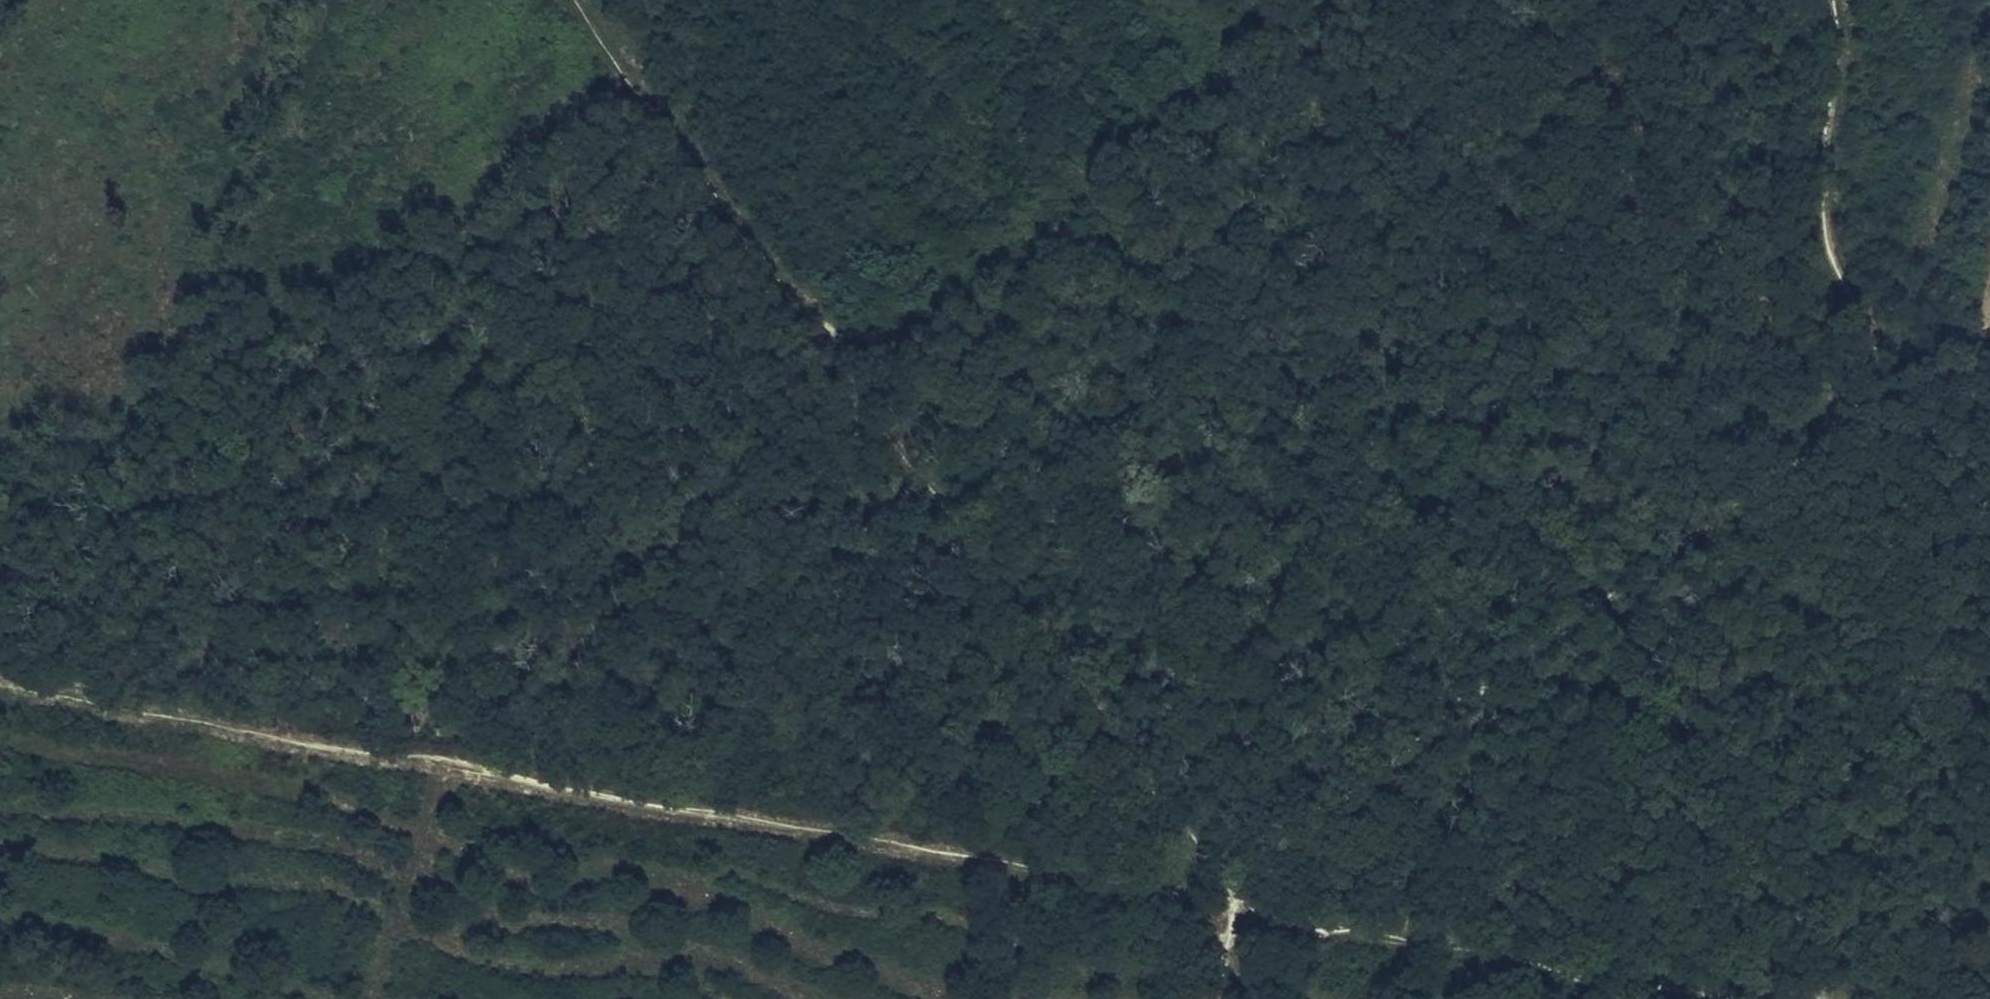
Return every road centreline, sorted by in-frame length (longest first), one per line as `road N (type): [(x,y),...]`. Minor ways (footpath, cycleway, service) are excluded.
road 1 (track): [(0,676),(1229,895)]
road 2 (track): [(1229,895),(1806,998)]

